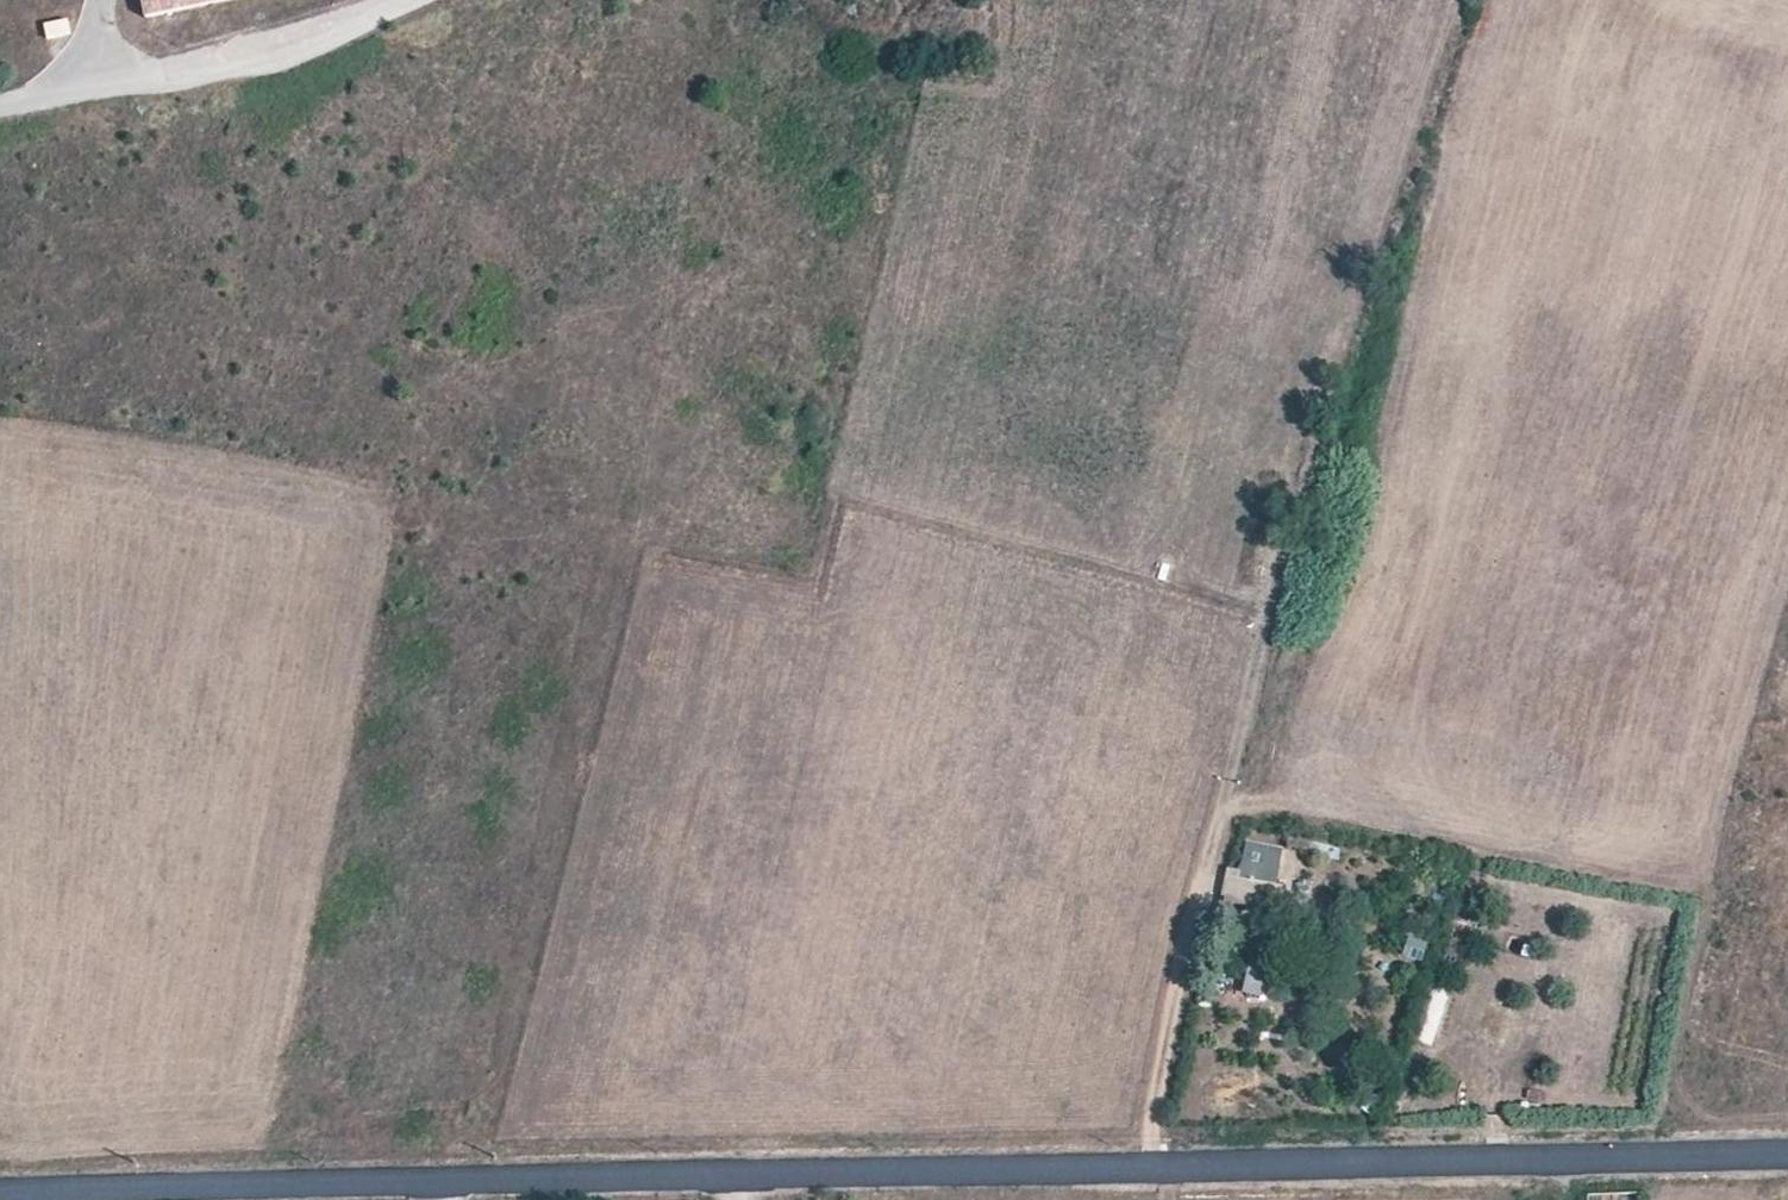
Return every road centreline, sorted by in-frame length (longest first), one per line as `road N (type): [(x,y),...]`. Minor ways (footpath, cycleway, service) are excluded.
road 1 (tertiary): [(0,1195),(1787,1157)]

